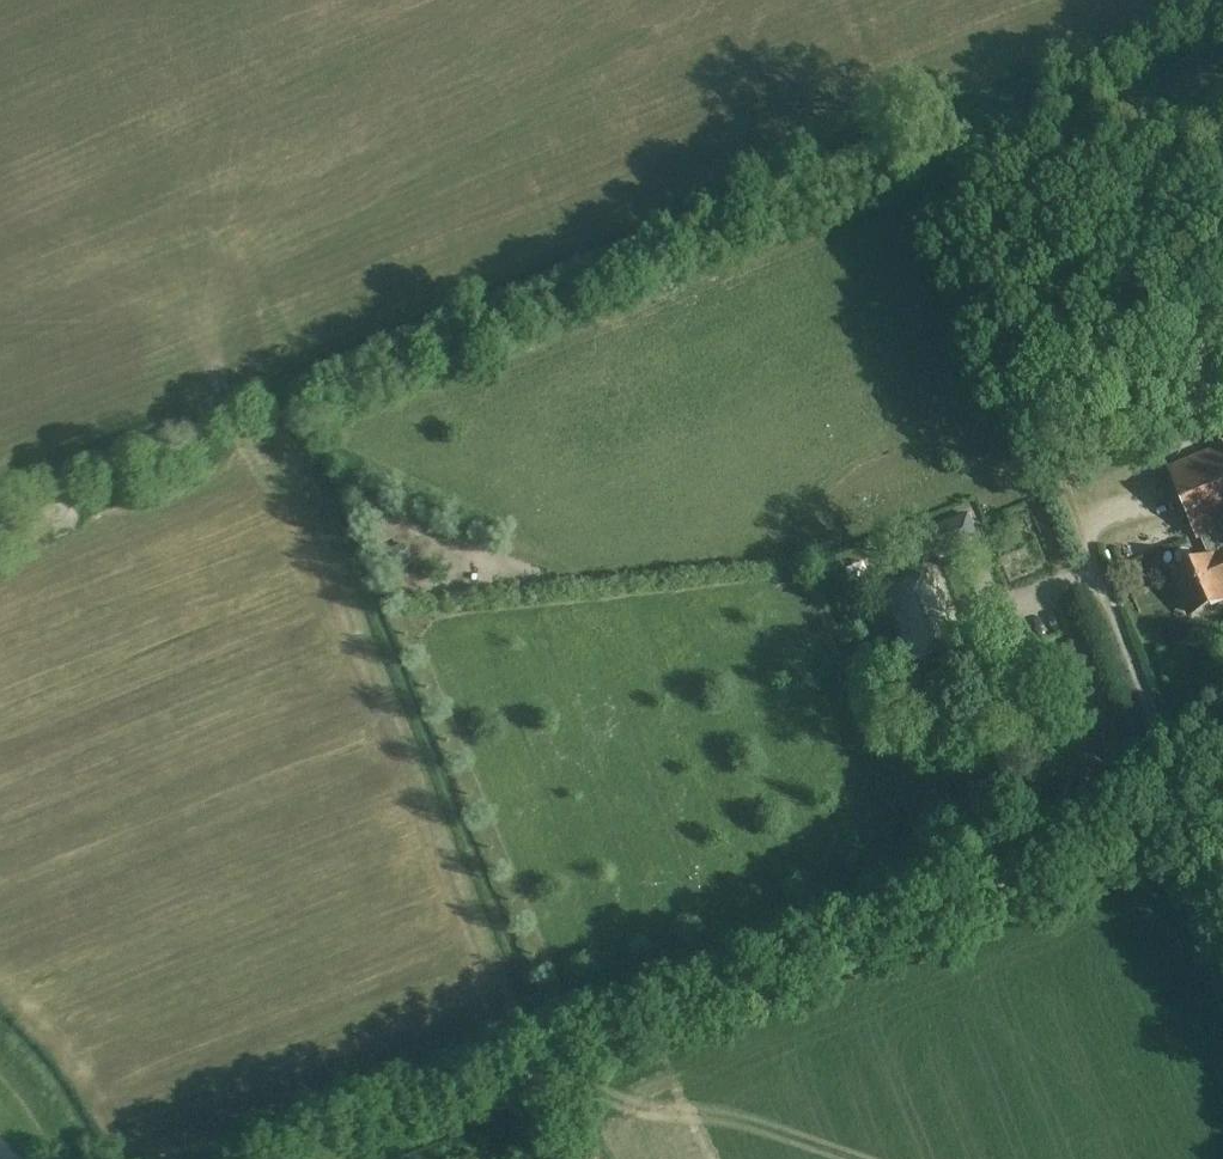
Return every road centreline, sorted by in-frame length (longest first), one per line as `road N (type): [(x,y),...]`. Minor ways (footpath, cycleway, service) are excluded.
road 1 (track): [(1222,790),(307,1158)]
road 2 (track): [(1073,502),(1222,888)]

